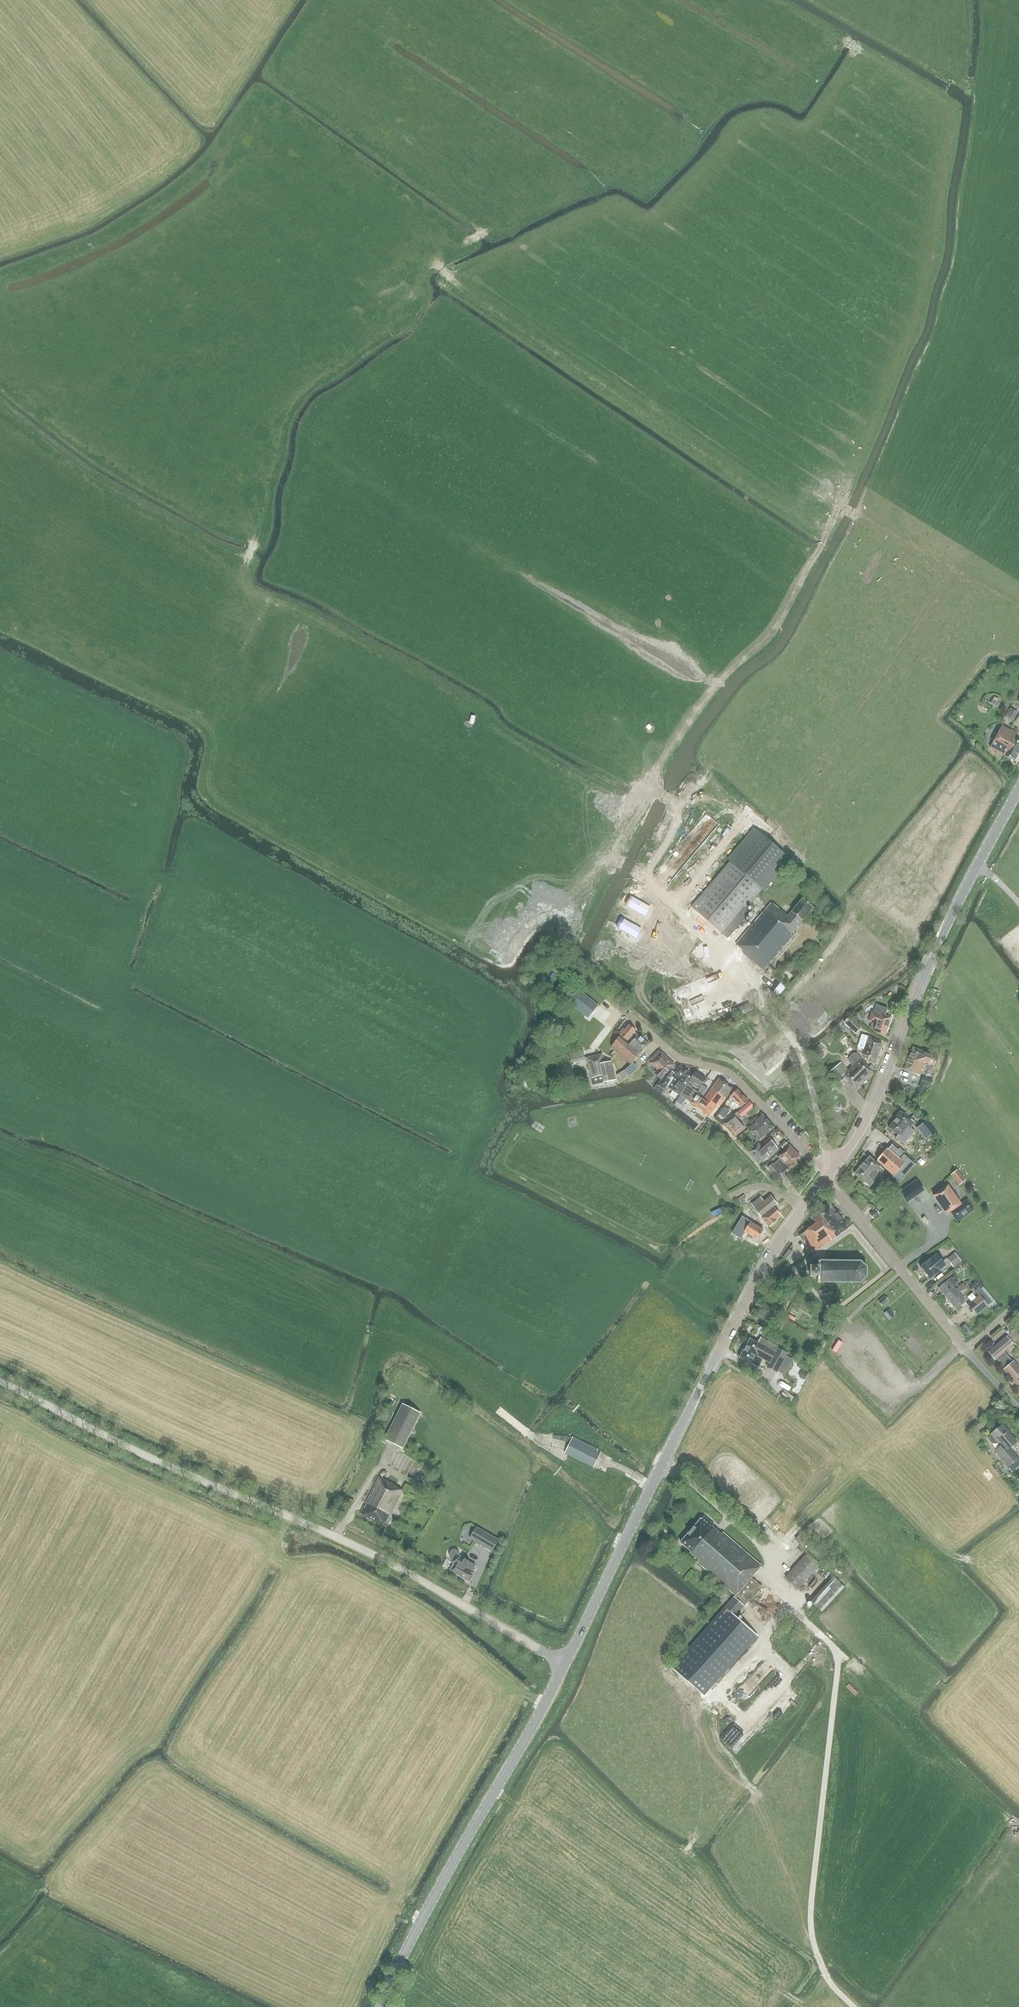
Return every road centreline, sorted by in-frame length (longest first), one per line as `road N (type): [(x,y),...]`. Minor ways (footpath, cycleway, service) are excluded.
road 1 (tertiary): [(564,1664),(379,1558),(0,1382)]
road 2 (tertiary): [(564,1664),(703,1380),(804,1205)]
road 3 (tertiary): [(827,1175),(860,1132),(936,949),(1018,789)]
road 4 (track): [(647,879),(677,817),(657,787),(664,760),(721,677),(775,631),(825,536)]
road 5 (tertiary): [(380,2006),(564,1664)]
road 6 (residential): [(827,1175),(728,1070),(673,1054),(616,995)]
road 7 (unclassified): [(966,1350),(827,1175)]

